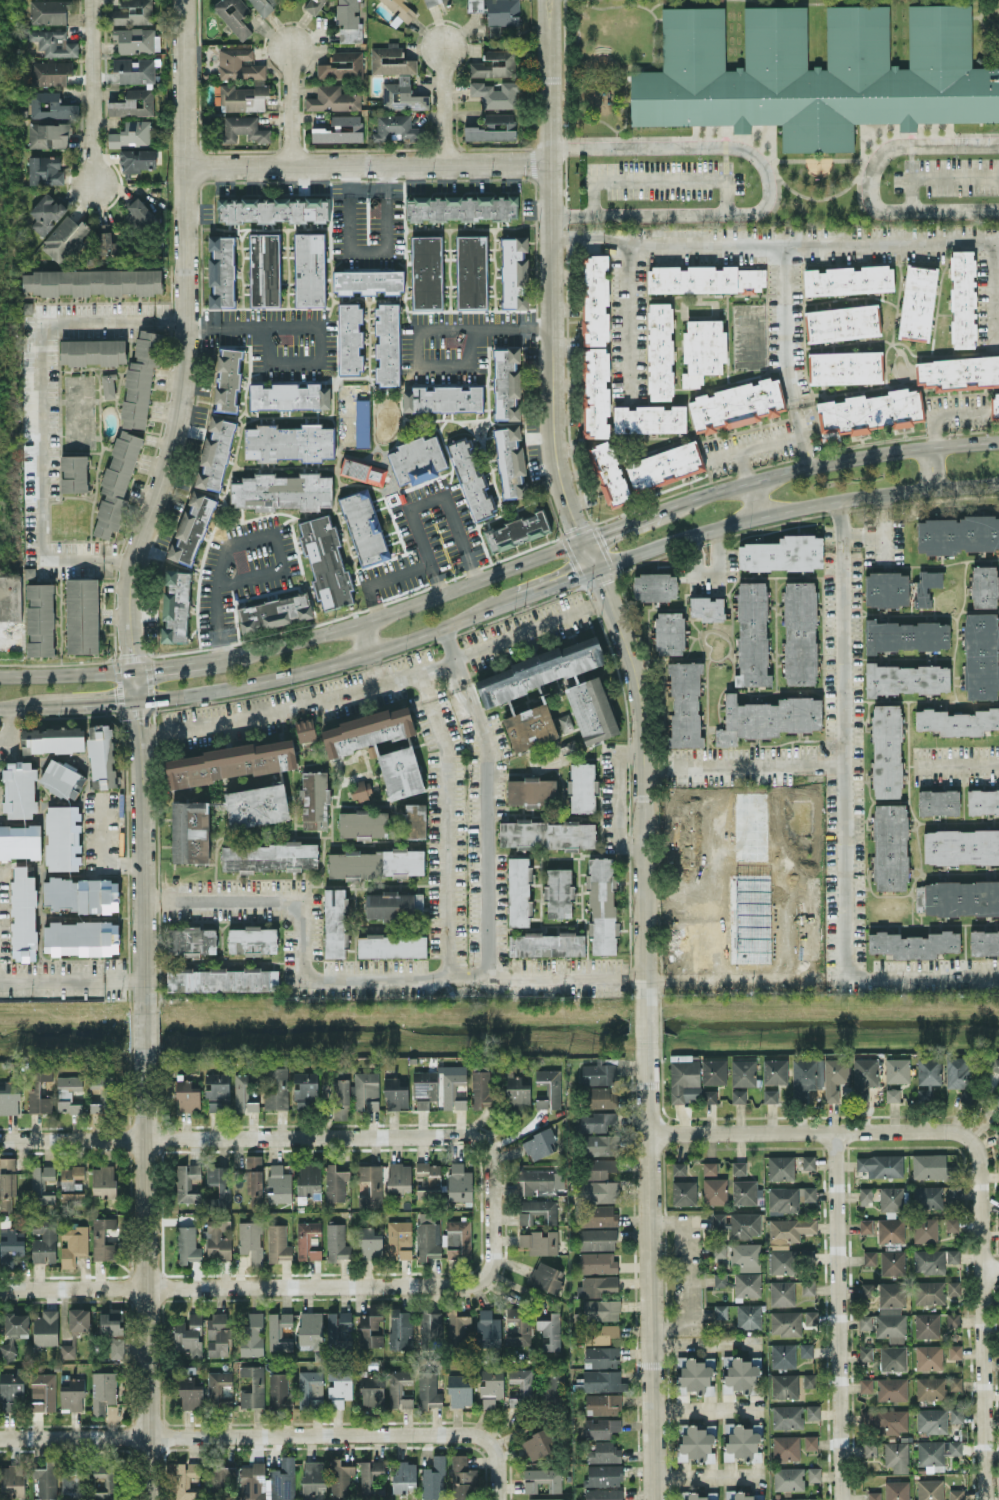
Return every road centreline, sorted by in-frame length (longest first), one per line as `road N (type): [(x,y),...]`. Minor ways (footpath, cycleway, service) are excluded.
road 1 (residential): [(147,1003),(144,800),(130,624),(135,559),(181,388),(184,0)]
road 2 (residential): [(549,0),(556,430),(562,483),(626,644),(638,696),(649,995)]
road 3 (residential): [(0,1287),(471,1282),(490,1262),(490,1207)]
road 4 (residential): [(490,1207),(490,1153),(464,1135),(0,1138)]
road 5 (residential): [(497,1499),(493,1449),(466,1434),(0,1438)]
road 6 (residential): [(649,1040),(656,1499)]
road 7 (residential): [(147,1499),(147,1047)]
road 8 (secondary): [(595,568),(838,500),(998,483)]
road 9 (secondary): [(135,697),(255,681),(519,596)]
road 10 (secondary): [(583,539),(358,622),(209,659)]
road 11 (residential): [(836,1131),(842,1499)]
road 12 (residential): [(551,164),(186,165)]
road 13 (residential): [(977,1146),(986,1499)]
road 14 (secondary): [(998,443),(810,465),(671,508)]
road 15 (residential): [(649,1133),(953,1129),(977,1146)]
road 16 (residential): [(91,0),(92,185)]
road 17 (secondary): [(133,668),(0,672)]

